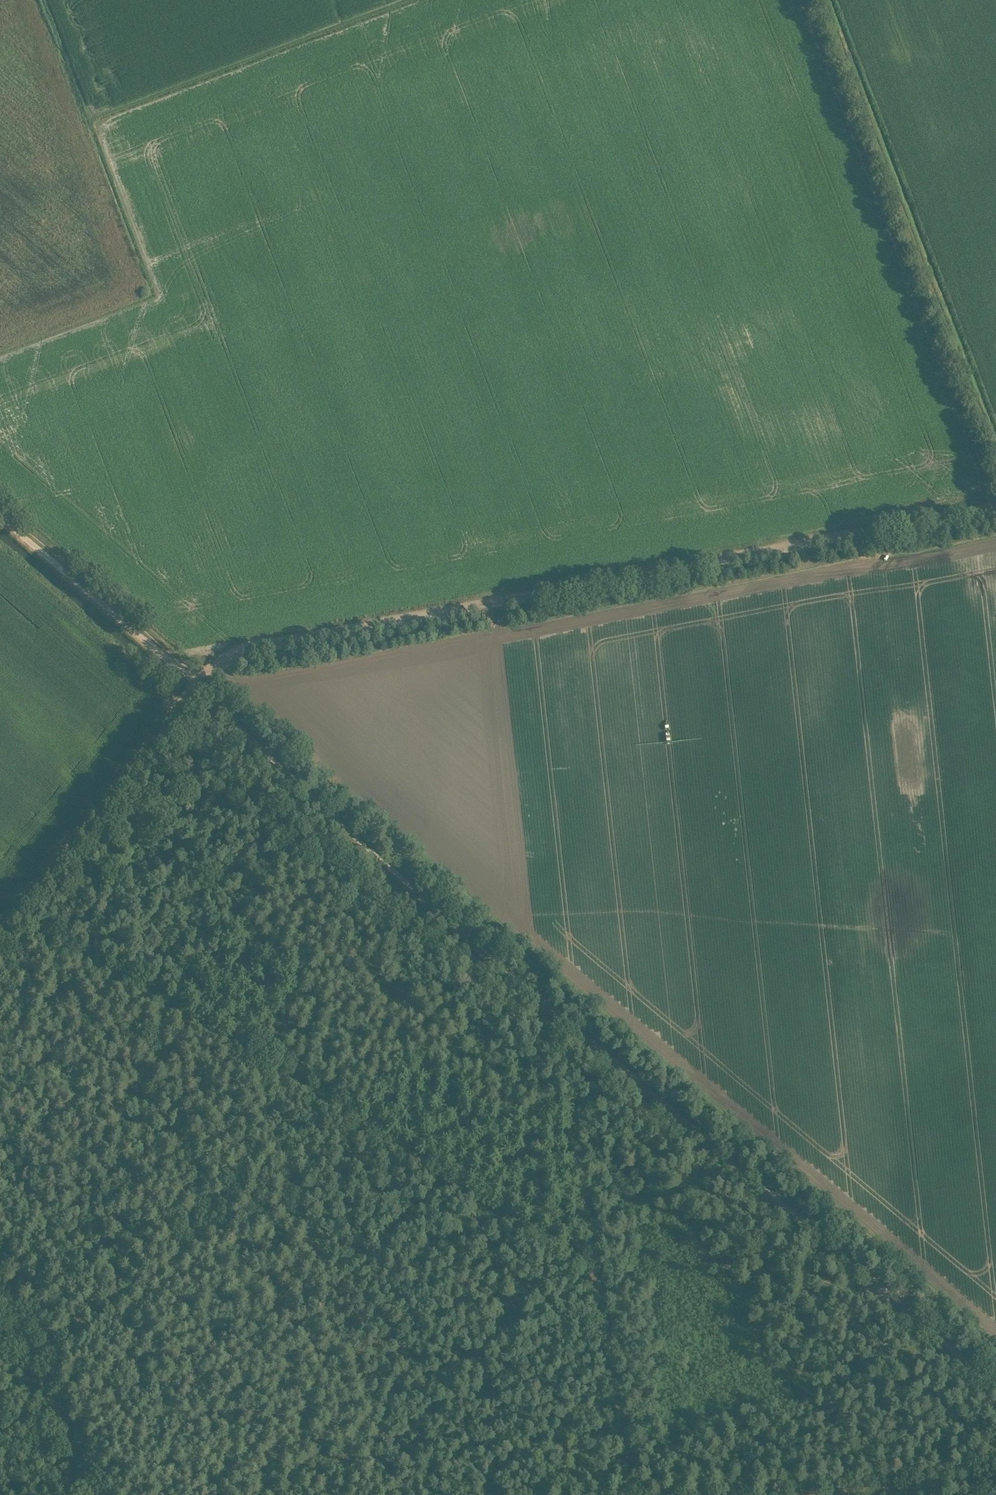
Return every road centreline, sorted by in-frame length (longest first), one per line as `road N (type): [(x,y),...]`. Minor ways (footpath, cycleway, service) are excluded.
road 1 (track): [(995,1388),(516,975),(198,682)]
road 2 (track): [(202,677),(239,652),(995,501)]
road 3 (track): [(395,1494),(249,1058)]
road 4 (track): [(584,1262),(249,1058)]
road 5 (track): [(198,682),(16,913)]
road 6 (track): [(249,1058),(16,913)]
road 7 (track): [(0,517),(198,682)]
road 8 (track): [(584,1262),(601,1280),(637,1494)]
road 9 (track): [(0,1311),(79,1494)]

